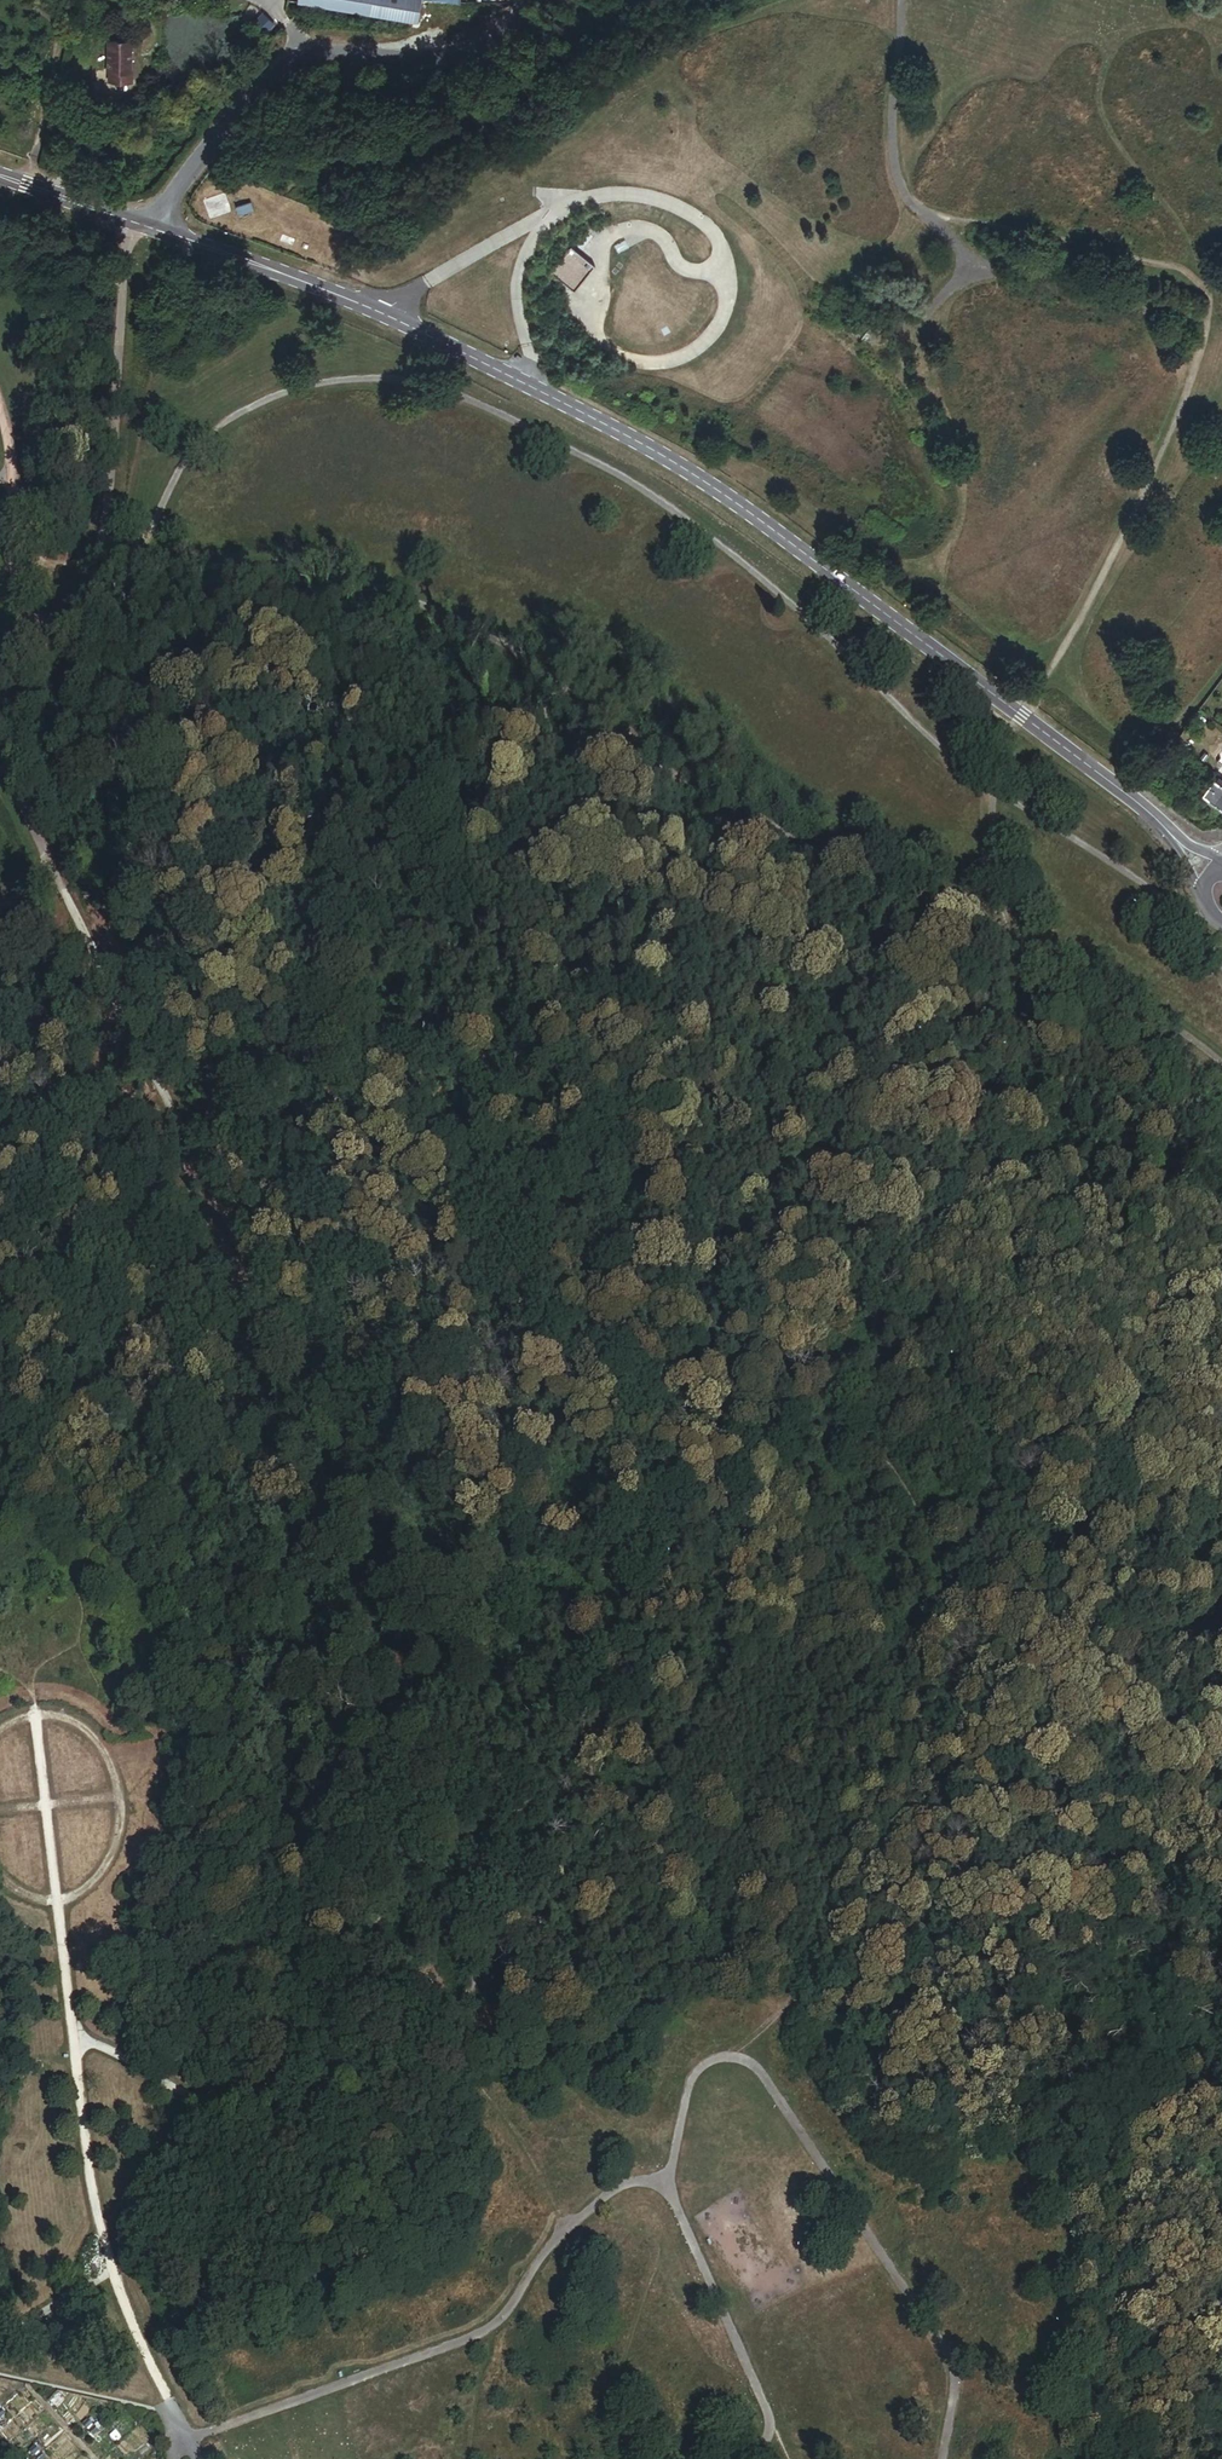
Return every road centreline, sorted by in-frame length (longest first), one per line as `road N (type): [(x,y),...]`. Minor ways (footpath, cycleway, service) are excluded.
road 1 (tertiary): [(157,230),(379,314),(643,444),(1150,814),(1205,871)]
road 2 (unclassified): [(157,230),(268,77),(331,57),(449,59),(491,42),(535,0)]
road 3 (tertiary): [(0,178),(157,230)]

